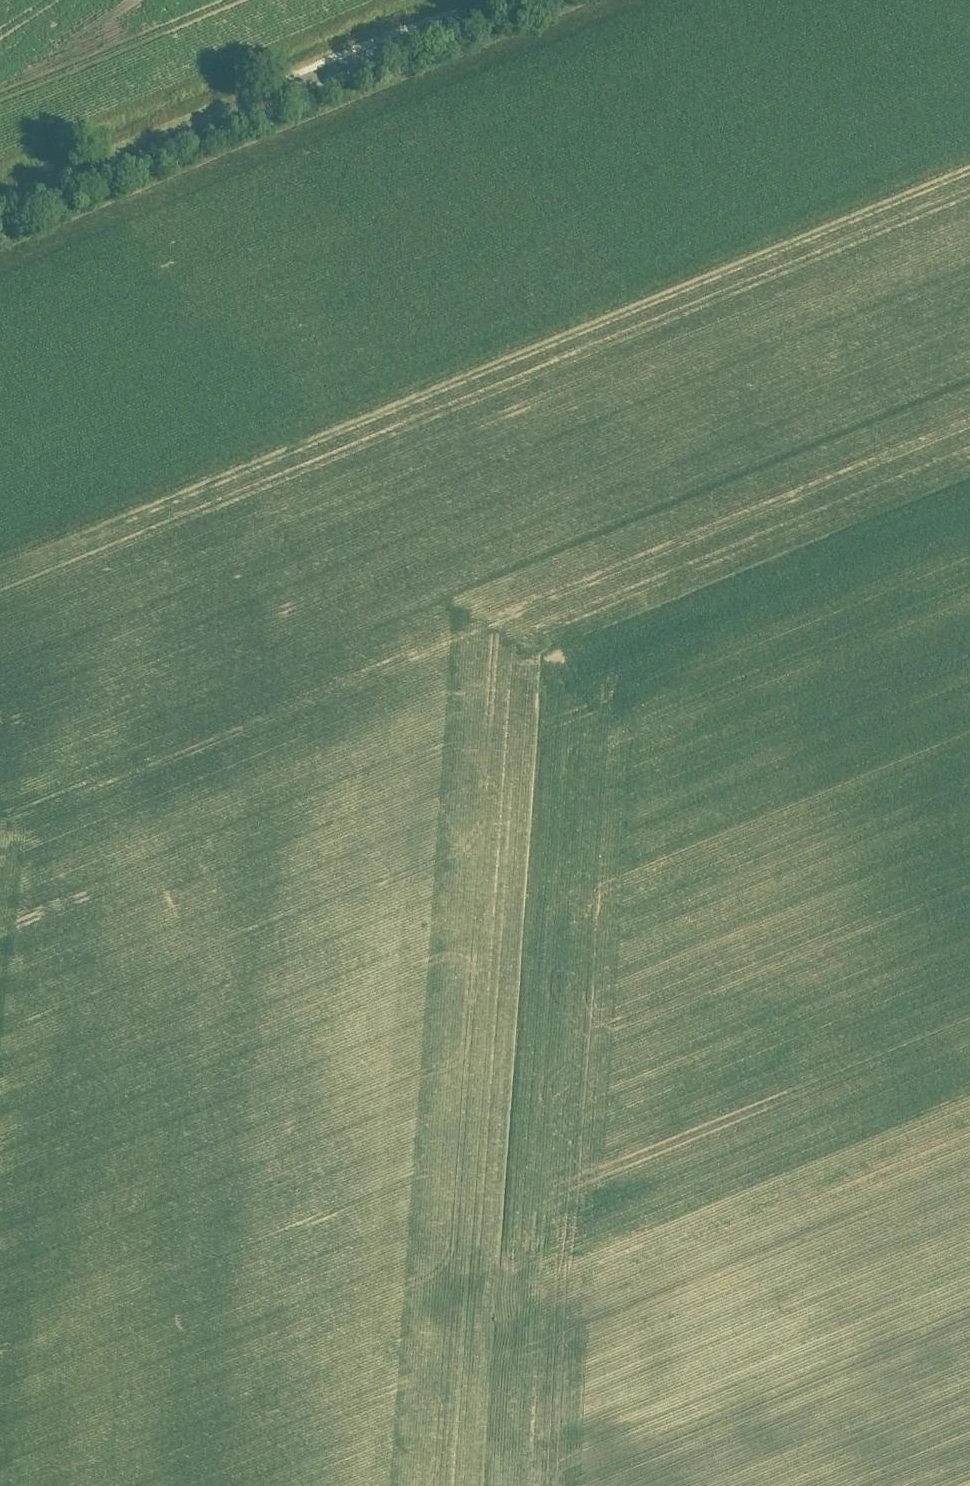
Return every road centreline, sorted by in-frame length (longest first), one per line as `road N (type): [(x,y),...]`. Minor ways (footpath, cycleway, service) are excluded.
road 1 (unclassified): [(478,0),(0,213)]

